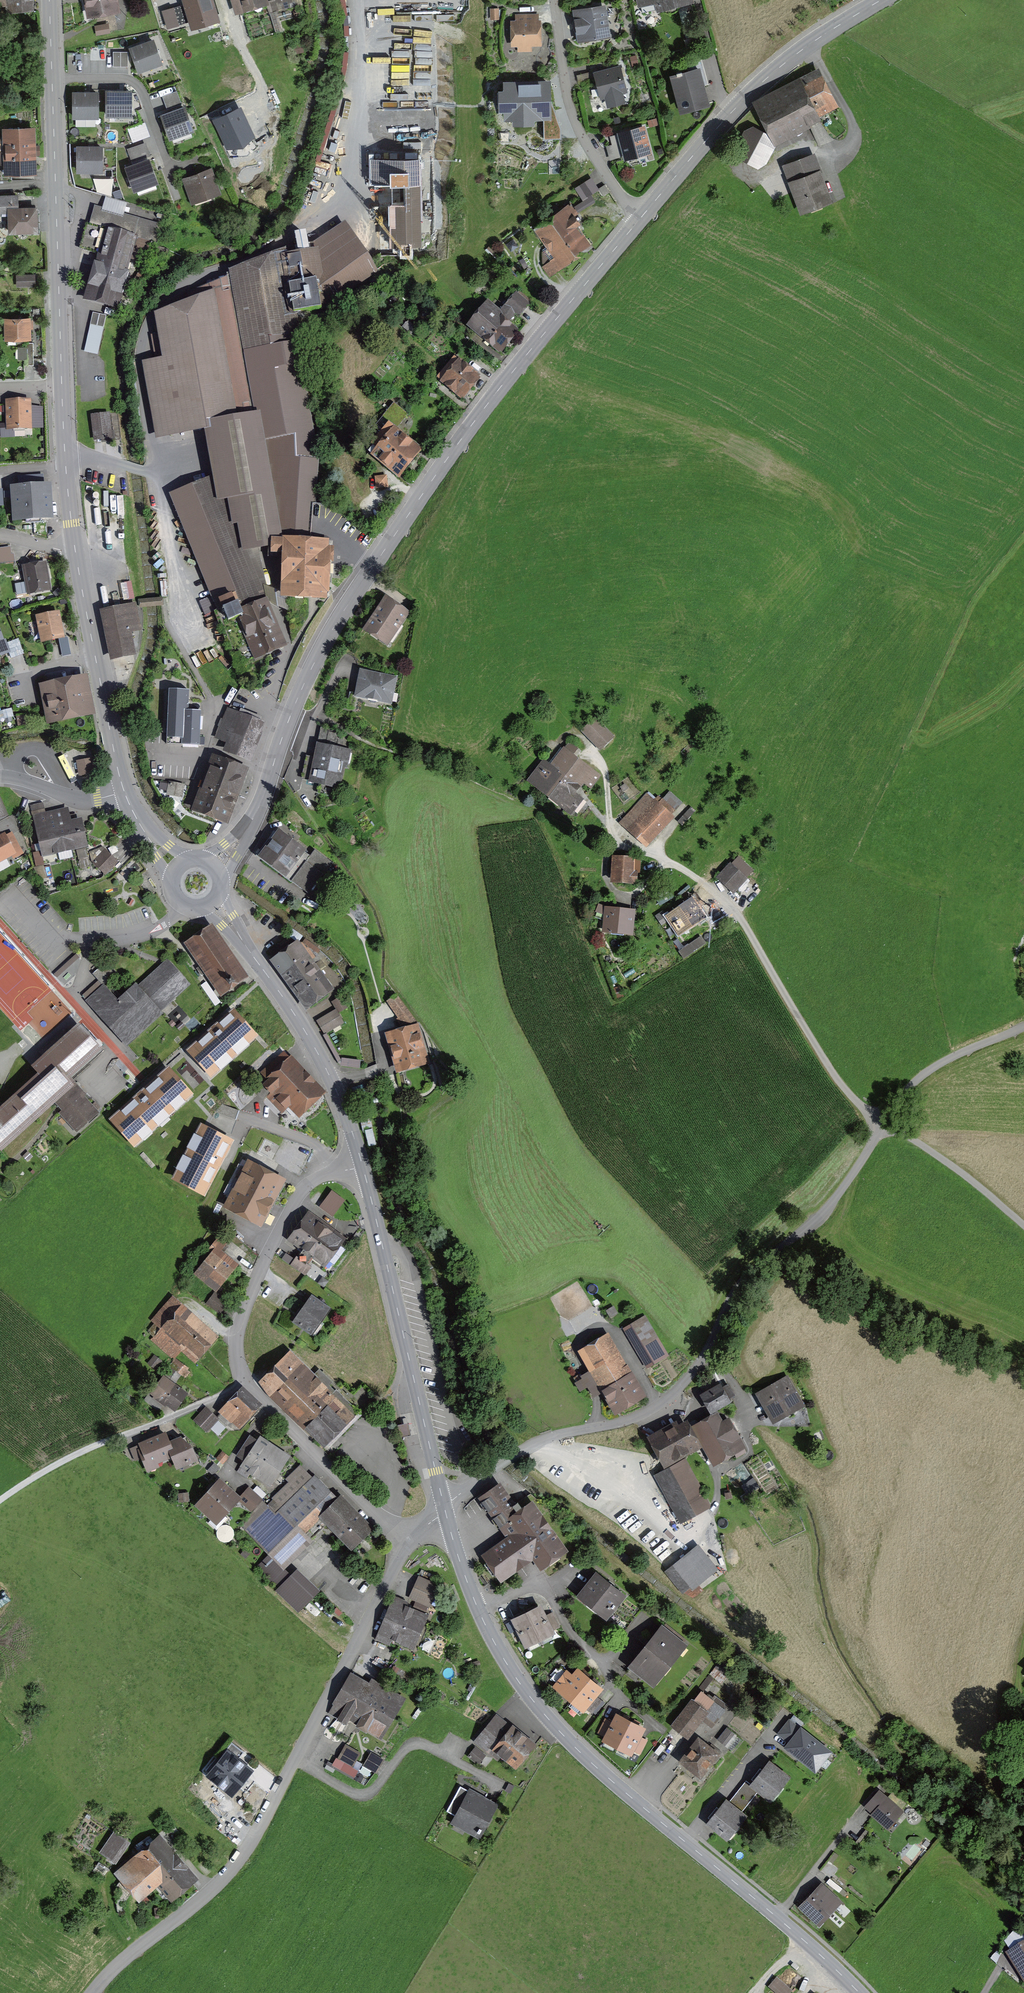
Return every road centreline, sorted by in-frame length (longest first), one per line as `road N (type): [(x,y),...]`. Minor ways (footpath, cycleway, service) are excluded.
road 1 (tertiary): [(642,214),(480,415),(341,616),(298,696),(256,816),(216,869)]
road 2 (secondary): [(860,1992),(548,1719),(482,1616),(445,1509)]
road 3 (unclassified): [(884,1125),(831,1207),(751,1273),(662,1410),(523,1449),(445,1509)]
road 4 (unclassified): [(410,1544),(243,1857),(91,1992)]
road 5 (secondary): [(52,80),(61,392),(76,558)]
road 6 (unclassified): [(884,1125),(832,1074),(723,897),(609,838)]
road 7 (secondary): [(445,1509),(364,1167)]
road 8 (tertiary): [(883,0),(765,81),(642,214)]
road 9 (secondary): [(364,1167),(313,1044),(213,903)]
road 10 (unclassified): [(0,1502),(89,1450),(248,1384)]
road 11 (residential): [(248,1384),(237,1340),(259,1270),(301,1193),(336,1172)]
road 12 (secondary): [(76,558),(124,792)]
road 13 (residential): [(554,0),(578,129),(617,192),(642,214)]
road 14 (residential): [(410,1544),(248,1384)]
road 15 (unclassified): [(884,1125),(920,1079),(1023,1028)]
road 16 (residential): [(52,80),(132,84),(170,168)]
road 17 (unclassified): [(1023,1225),(884,1125)]
road 18 (track): [(1023,1649),(1014,1705),(1023,1802)]
road 19 (residential): [(185,907),(141,937),(63,937)]
road 20 (residential): [(0,776),(82,800),(124,792)]

